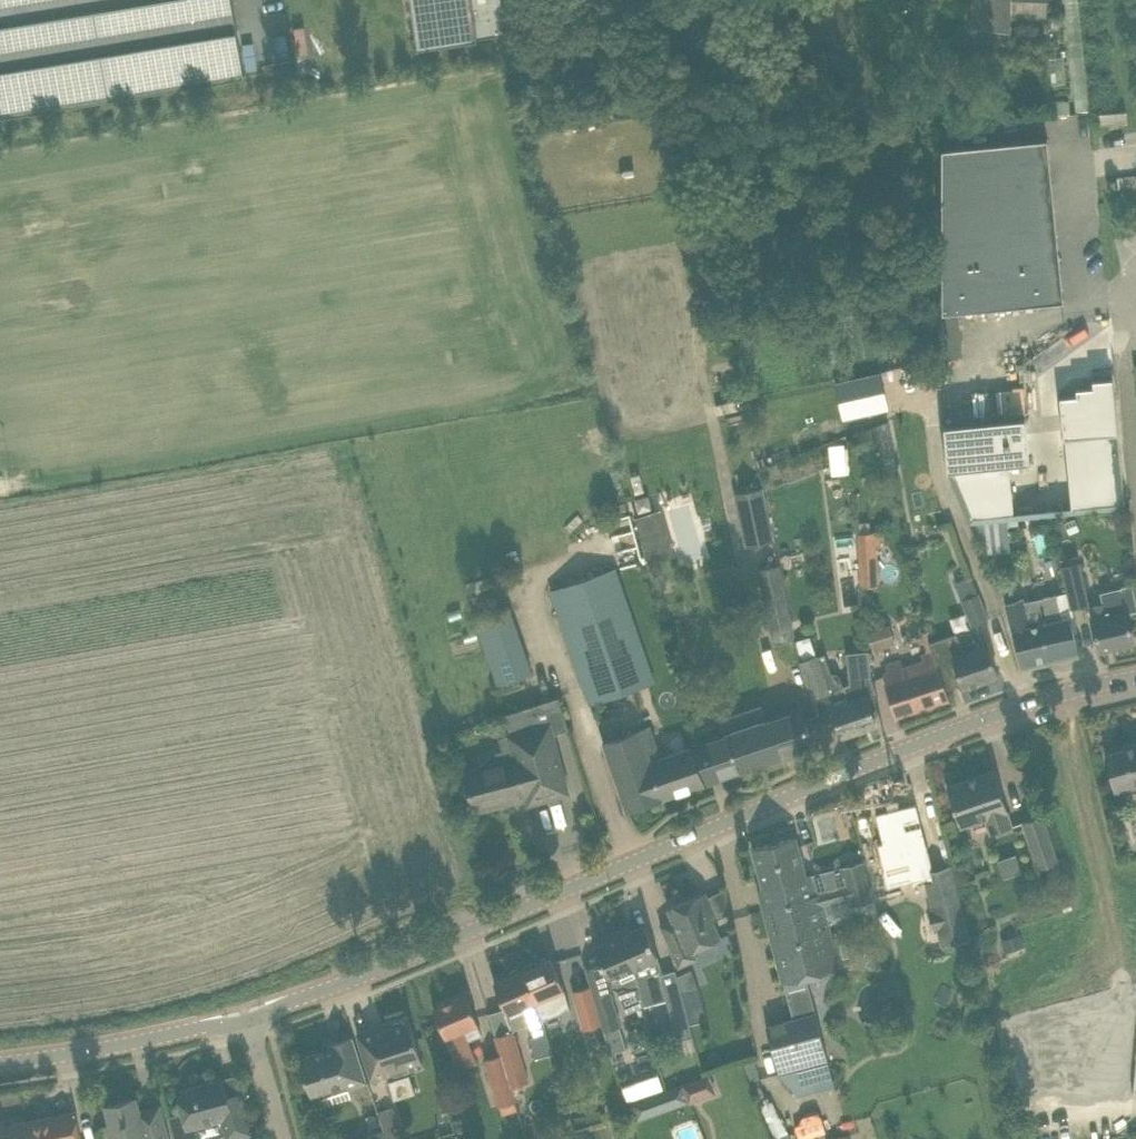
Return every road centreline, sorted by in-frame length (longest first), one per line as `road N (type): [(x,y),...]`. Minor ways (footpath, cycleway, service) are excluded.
road 1 (tertiary): [(1135,676),(979,720),(249,1020)]
road 2 (tertiary): [(249,1020),(0,1067)]
road 3 (residential): [(282,1138),(249,1020)]

